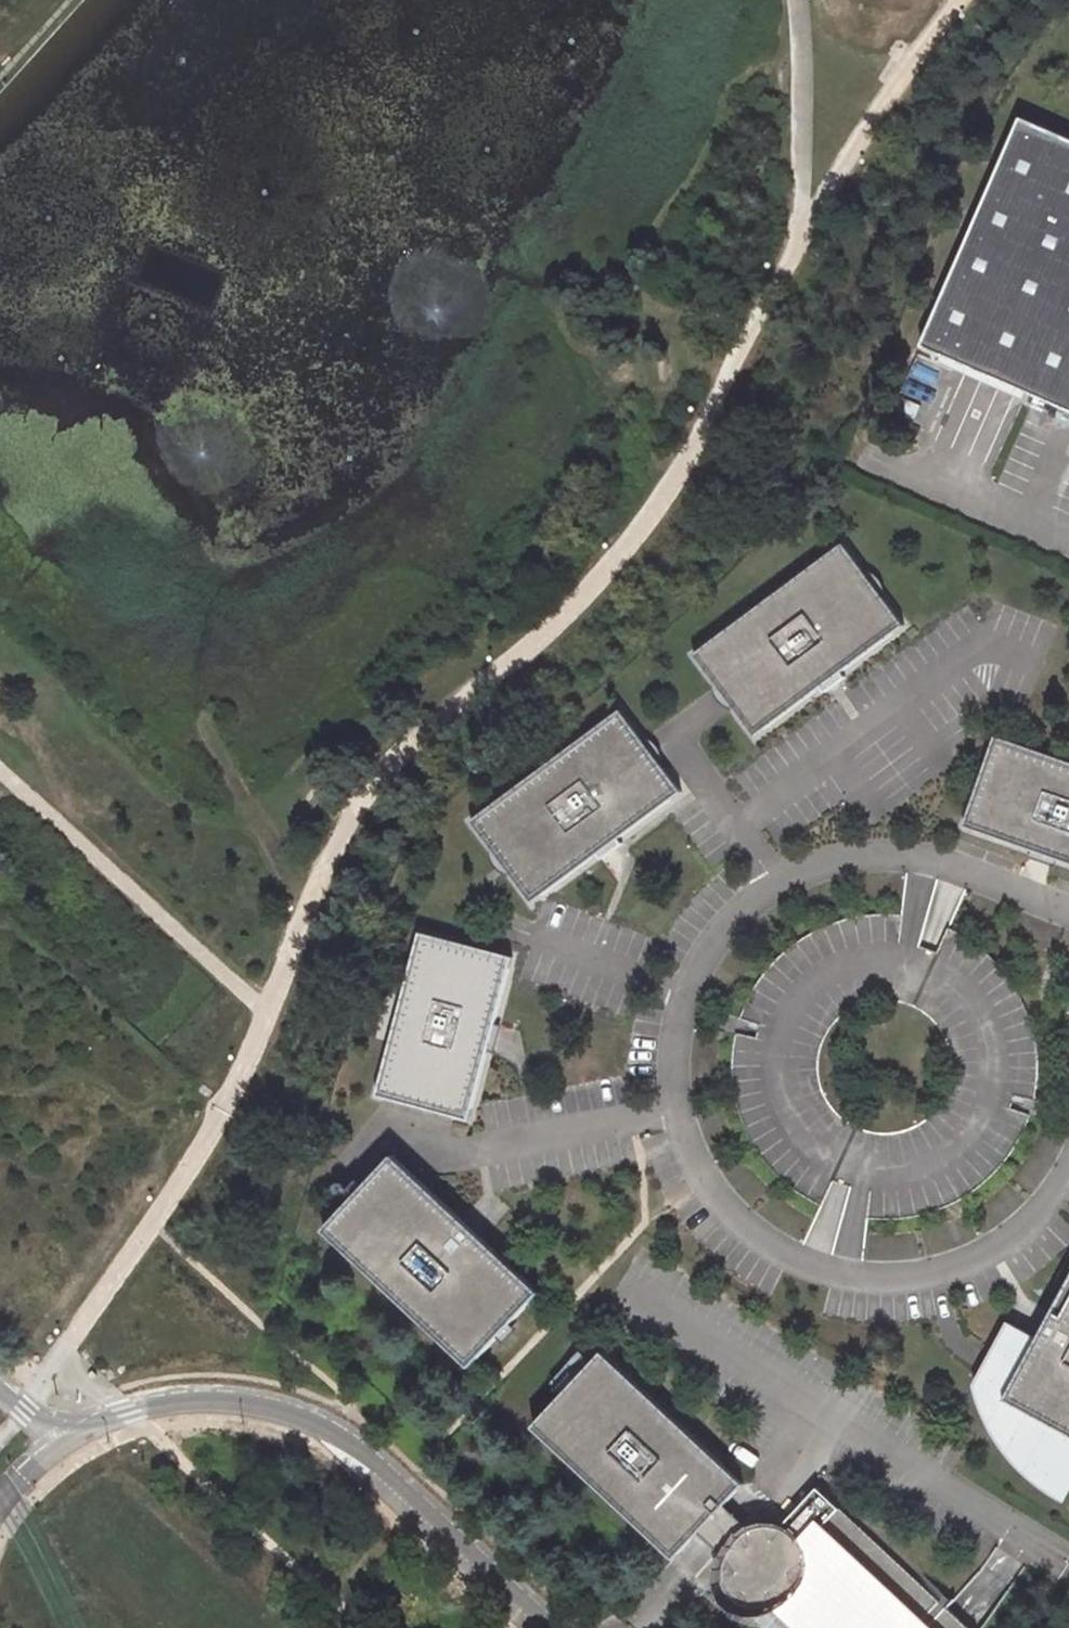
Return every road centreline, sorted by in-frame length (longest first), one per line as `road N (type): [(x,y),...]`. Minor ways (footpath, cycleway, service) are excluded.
road 1 (unclassified): [(549,1627),(341,1438),(255,1406),(203,1401),(129,1411),(63,1441)]

